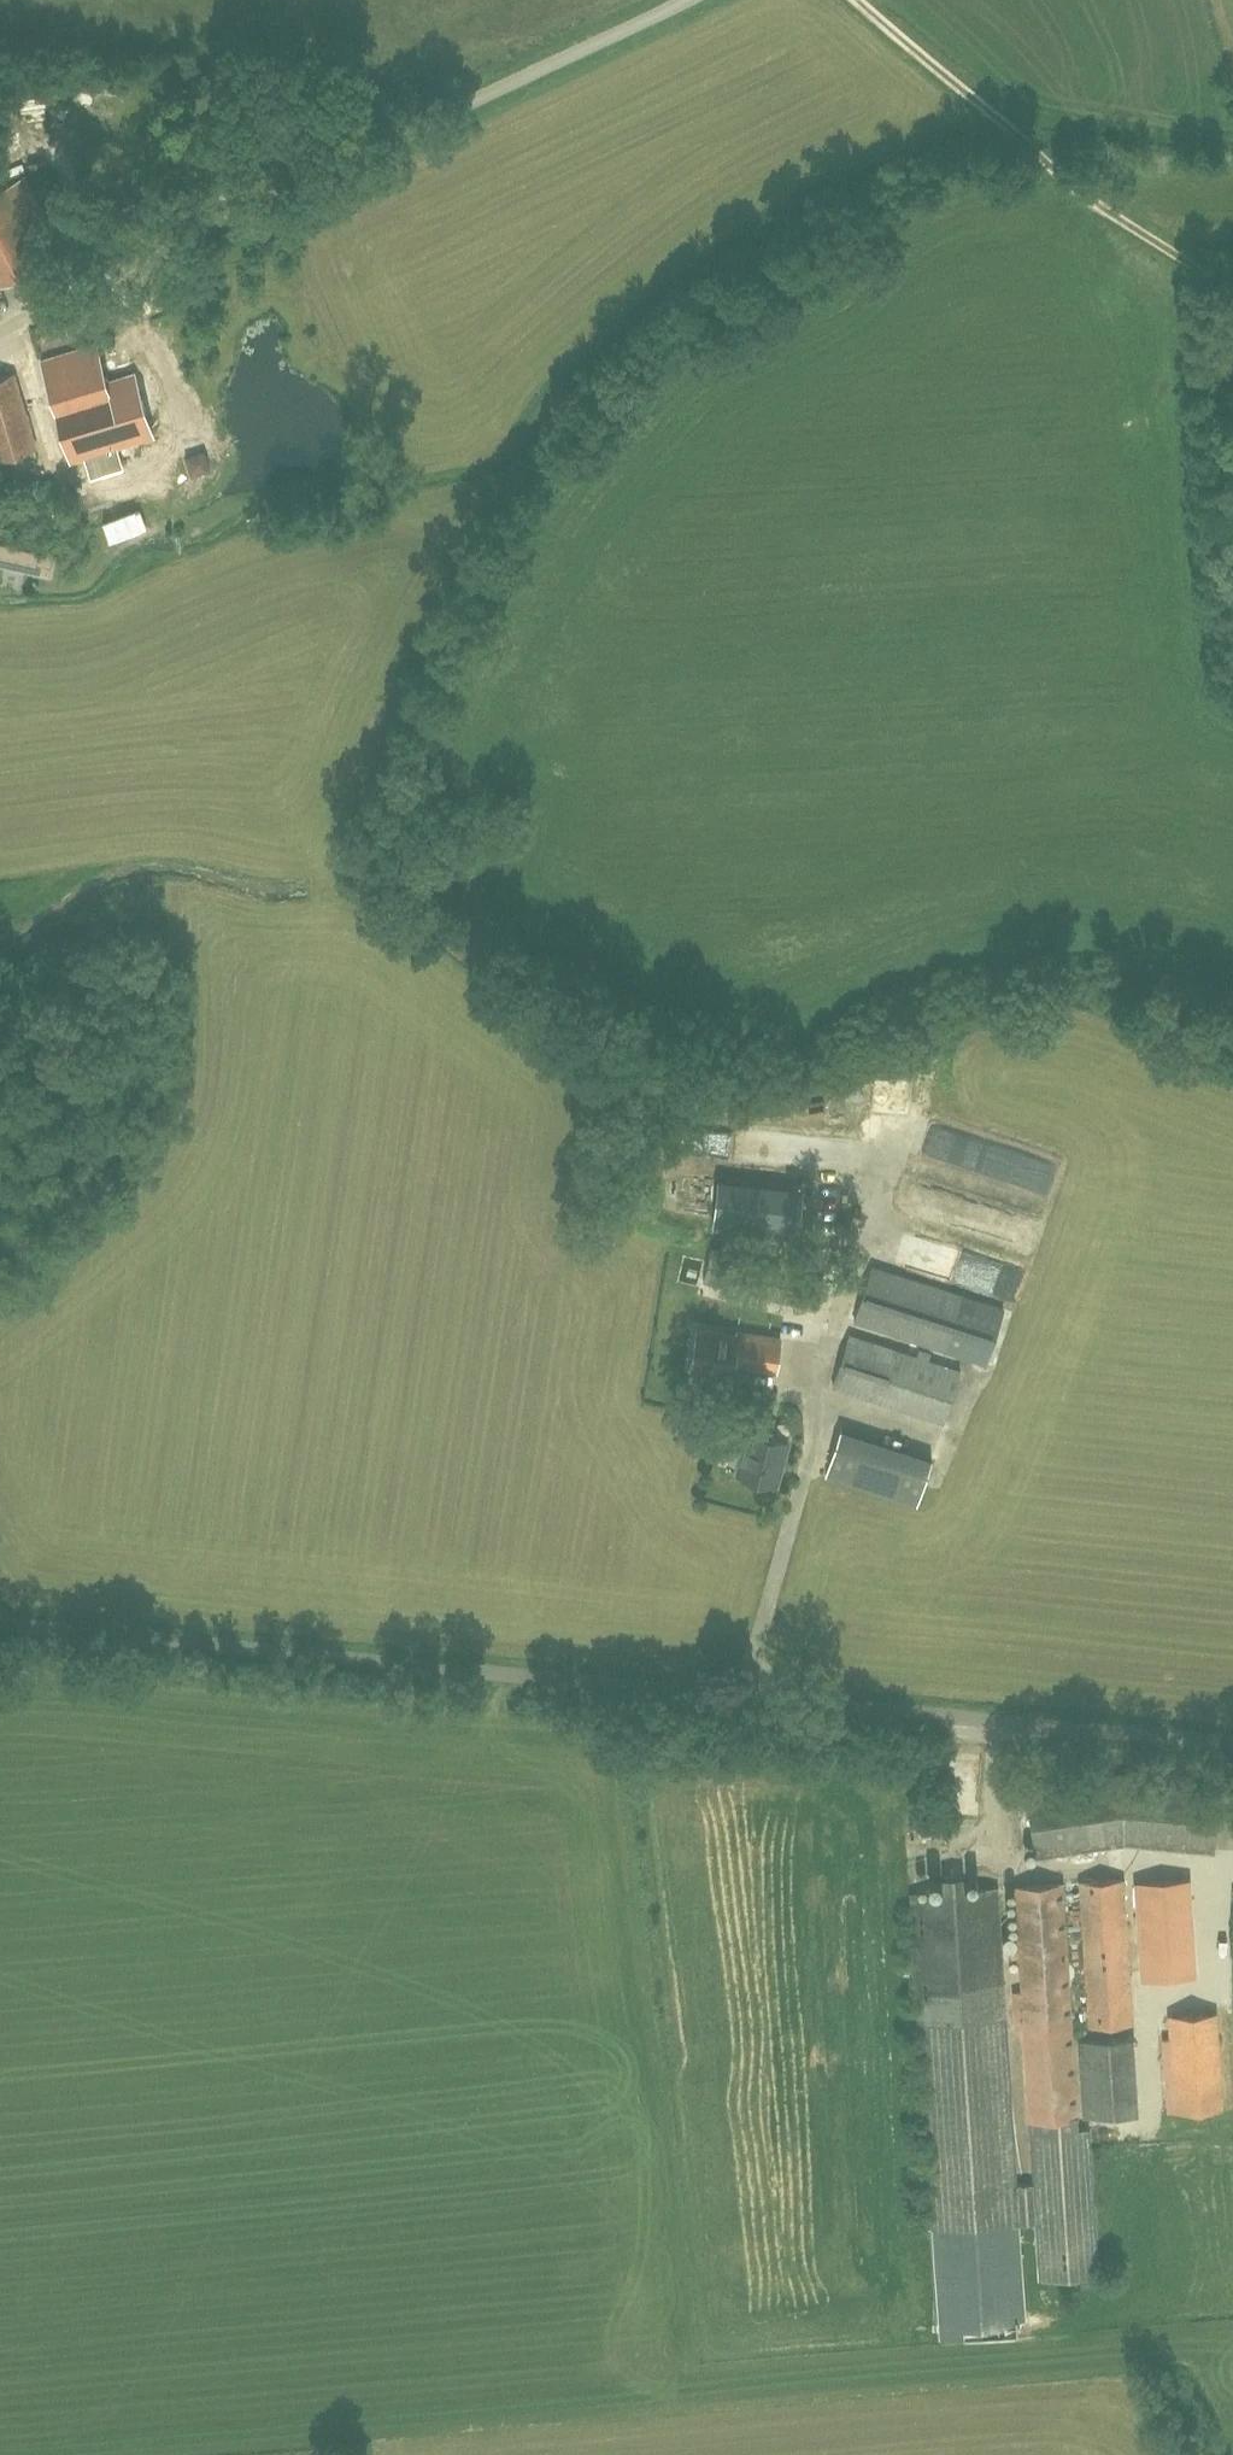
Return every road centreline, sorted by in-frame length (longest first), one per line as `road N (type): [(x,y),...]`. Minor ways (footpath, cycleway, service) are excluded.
road 1 (unclassified): [(0,1627),(1232,1750)]
road 2 (unclassified): [(680,0),(0,318)]

